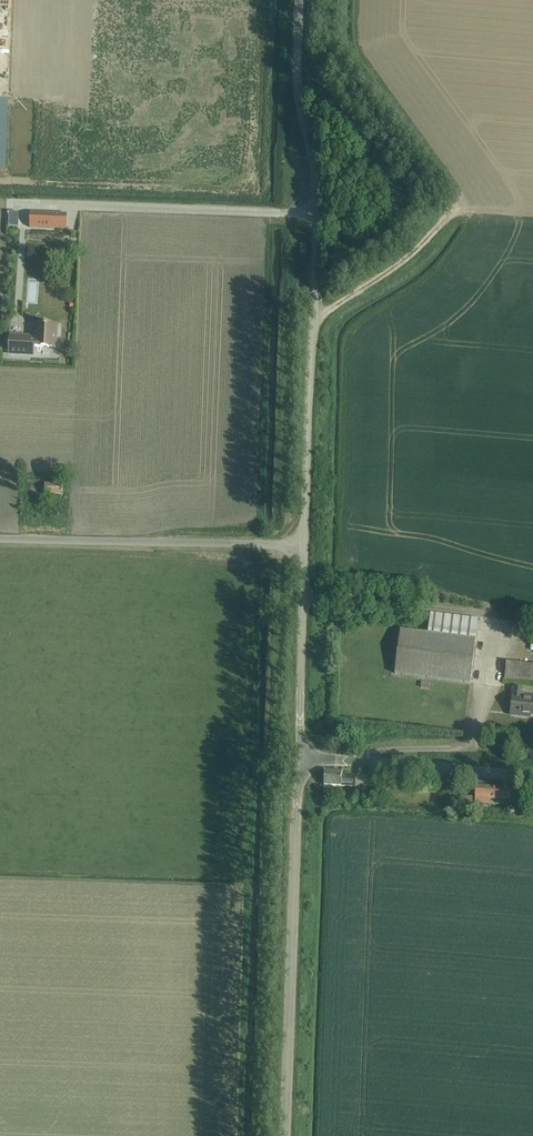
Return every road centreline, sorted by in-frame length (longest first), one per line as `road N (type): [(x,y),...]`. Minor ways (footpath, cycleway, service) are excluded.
road 1 (unclassified): [(304,548),(315,215),(296,81),(298,0)]
road 2 (unclassified): [(286,1135),(304,758)]
road 3 (residential): [(304,548),(0,539)]
road 4 (unclassified): [(532,777),(304,758)]
road 5 (unclassified): [(304,758),(304,548)]

